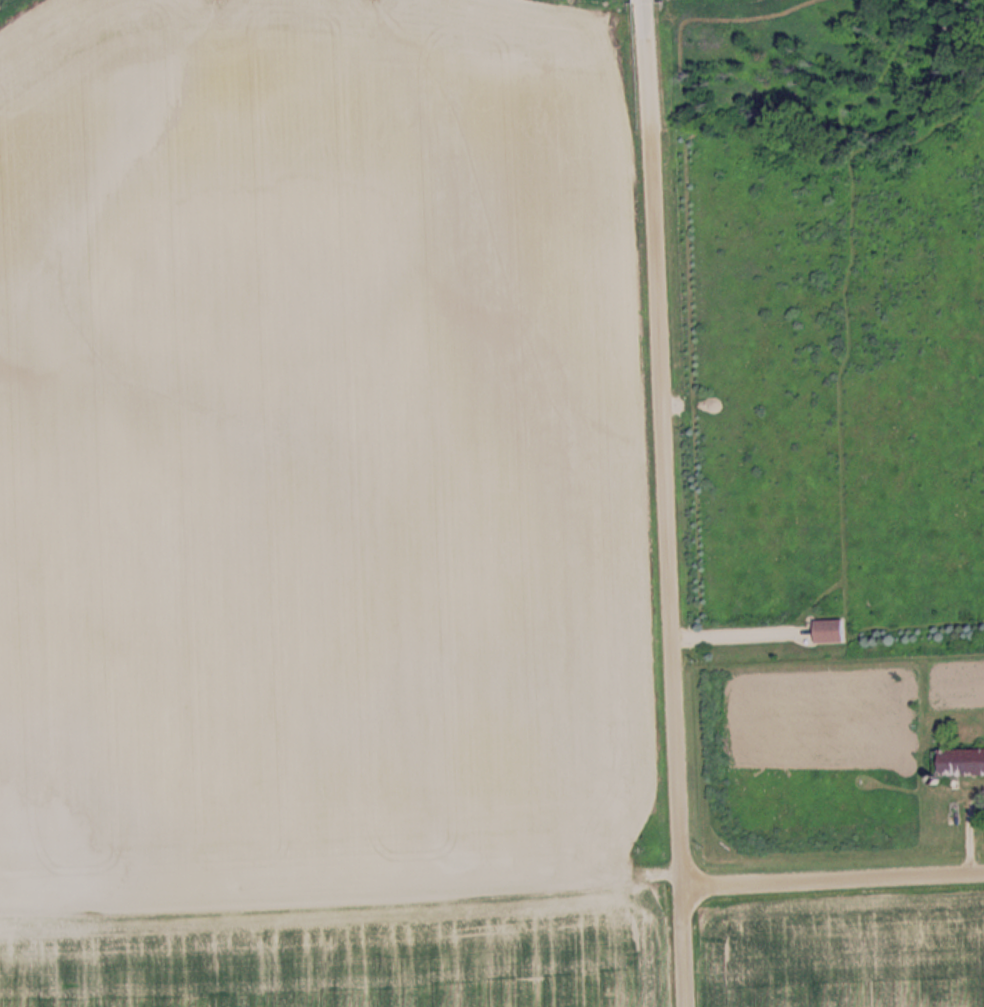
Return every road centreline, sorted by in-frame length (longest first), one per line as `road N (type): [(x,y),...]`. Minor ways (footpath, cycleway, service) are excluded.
road 1 (residential): [(686,1006),(646,3)]
road 2 (residential): [(682,888),(983,873)]

